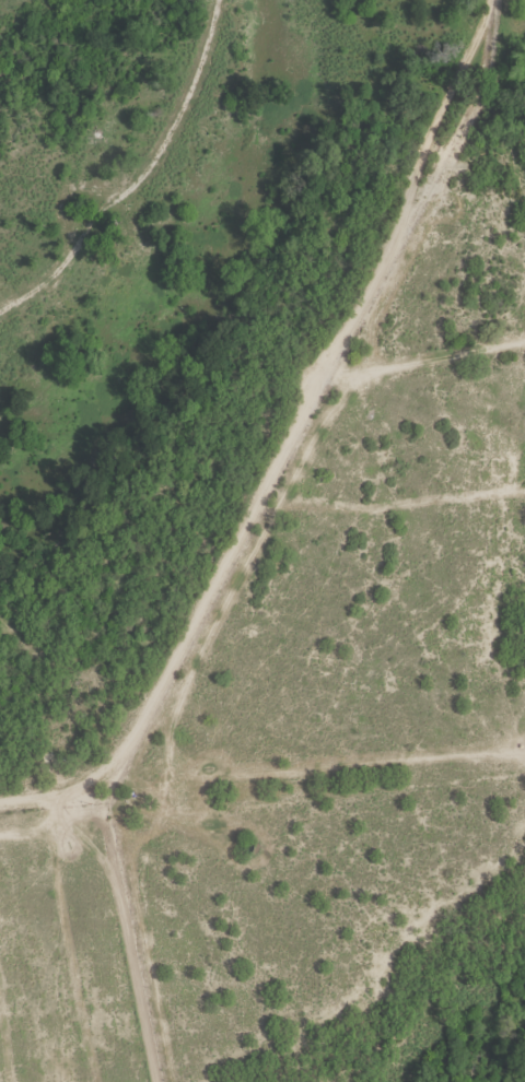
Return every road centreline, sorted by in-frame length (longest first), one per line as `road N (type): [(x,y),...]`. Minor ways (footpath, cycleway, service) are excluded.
road 1 (residential): [(0,802),(102,778),(137,742),(318,400),(400,368),(524,355)]
road 2 (residential): [(335,393),(335,519),(398,652),(524,776)]

